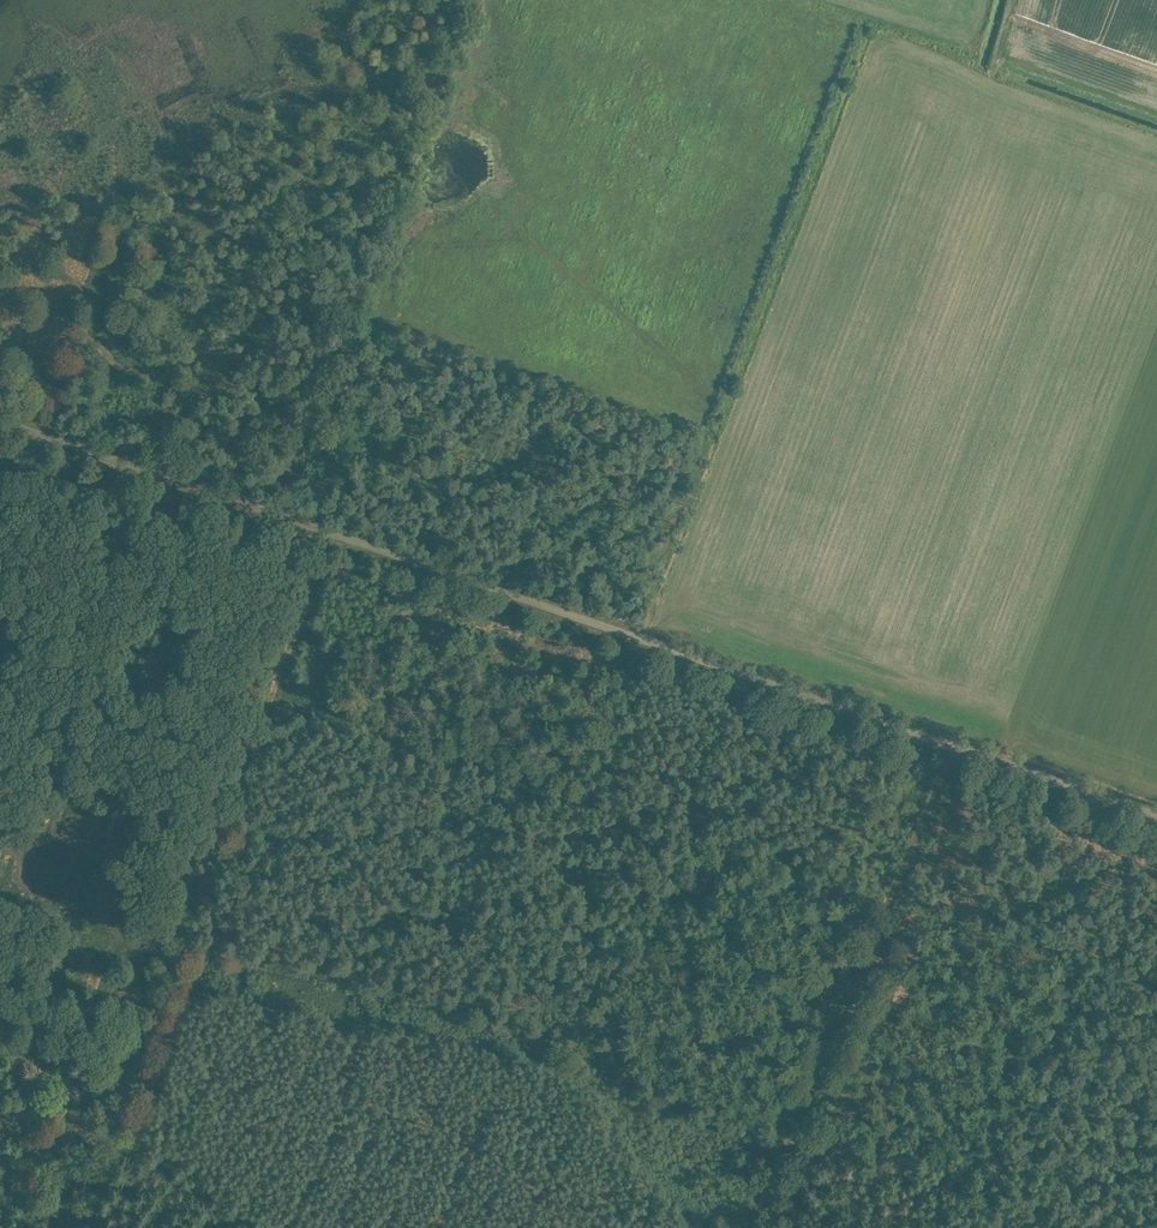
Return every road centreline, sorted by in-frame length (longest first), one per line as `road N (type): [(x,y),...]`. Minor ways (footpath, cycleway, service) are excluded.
road 1 (unclassified): [(0,418),(1156,814)]
road 2 (track): [(751,1227),(955,745)]

